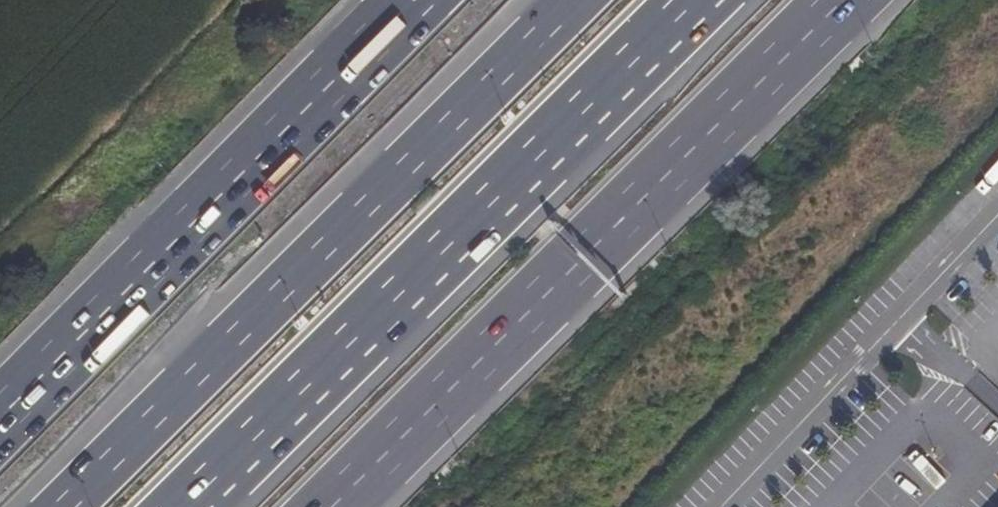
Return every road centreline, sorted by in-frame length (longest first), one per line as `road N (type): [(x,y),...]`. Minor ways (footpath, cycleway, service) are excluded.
road 1 (motorway): [(333,506),(849,0)]
road 2 (motorway): [(187,506),(697,0)]
road 3 (motorway): [(570,0),(63,506)]
road 4 (motorway): [(415,0),(0,419)]

